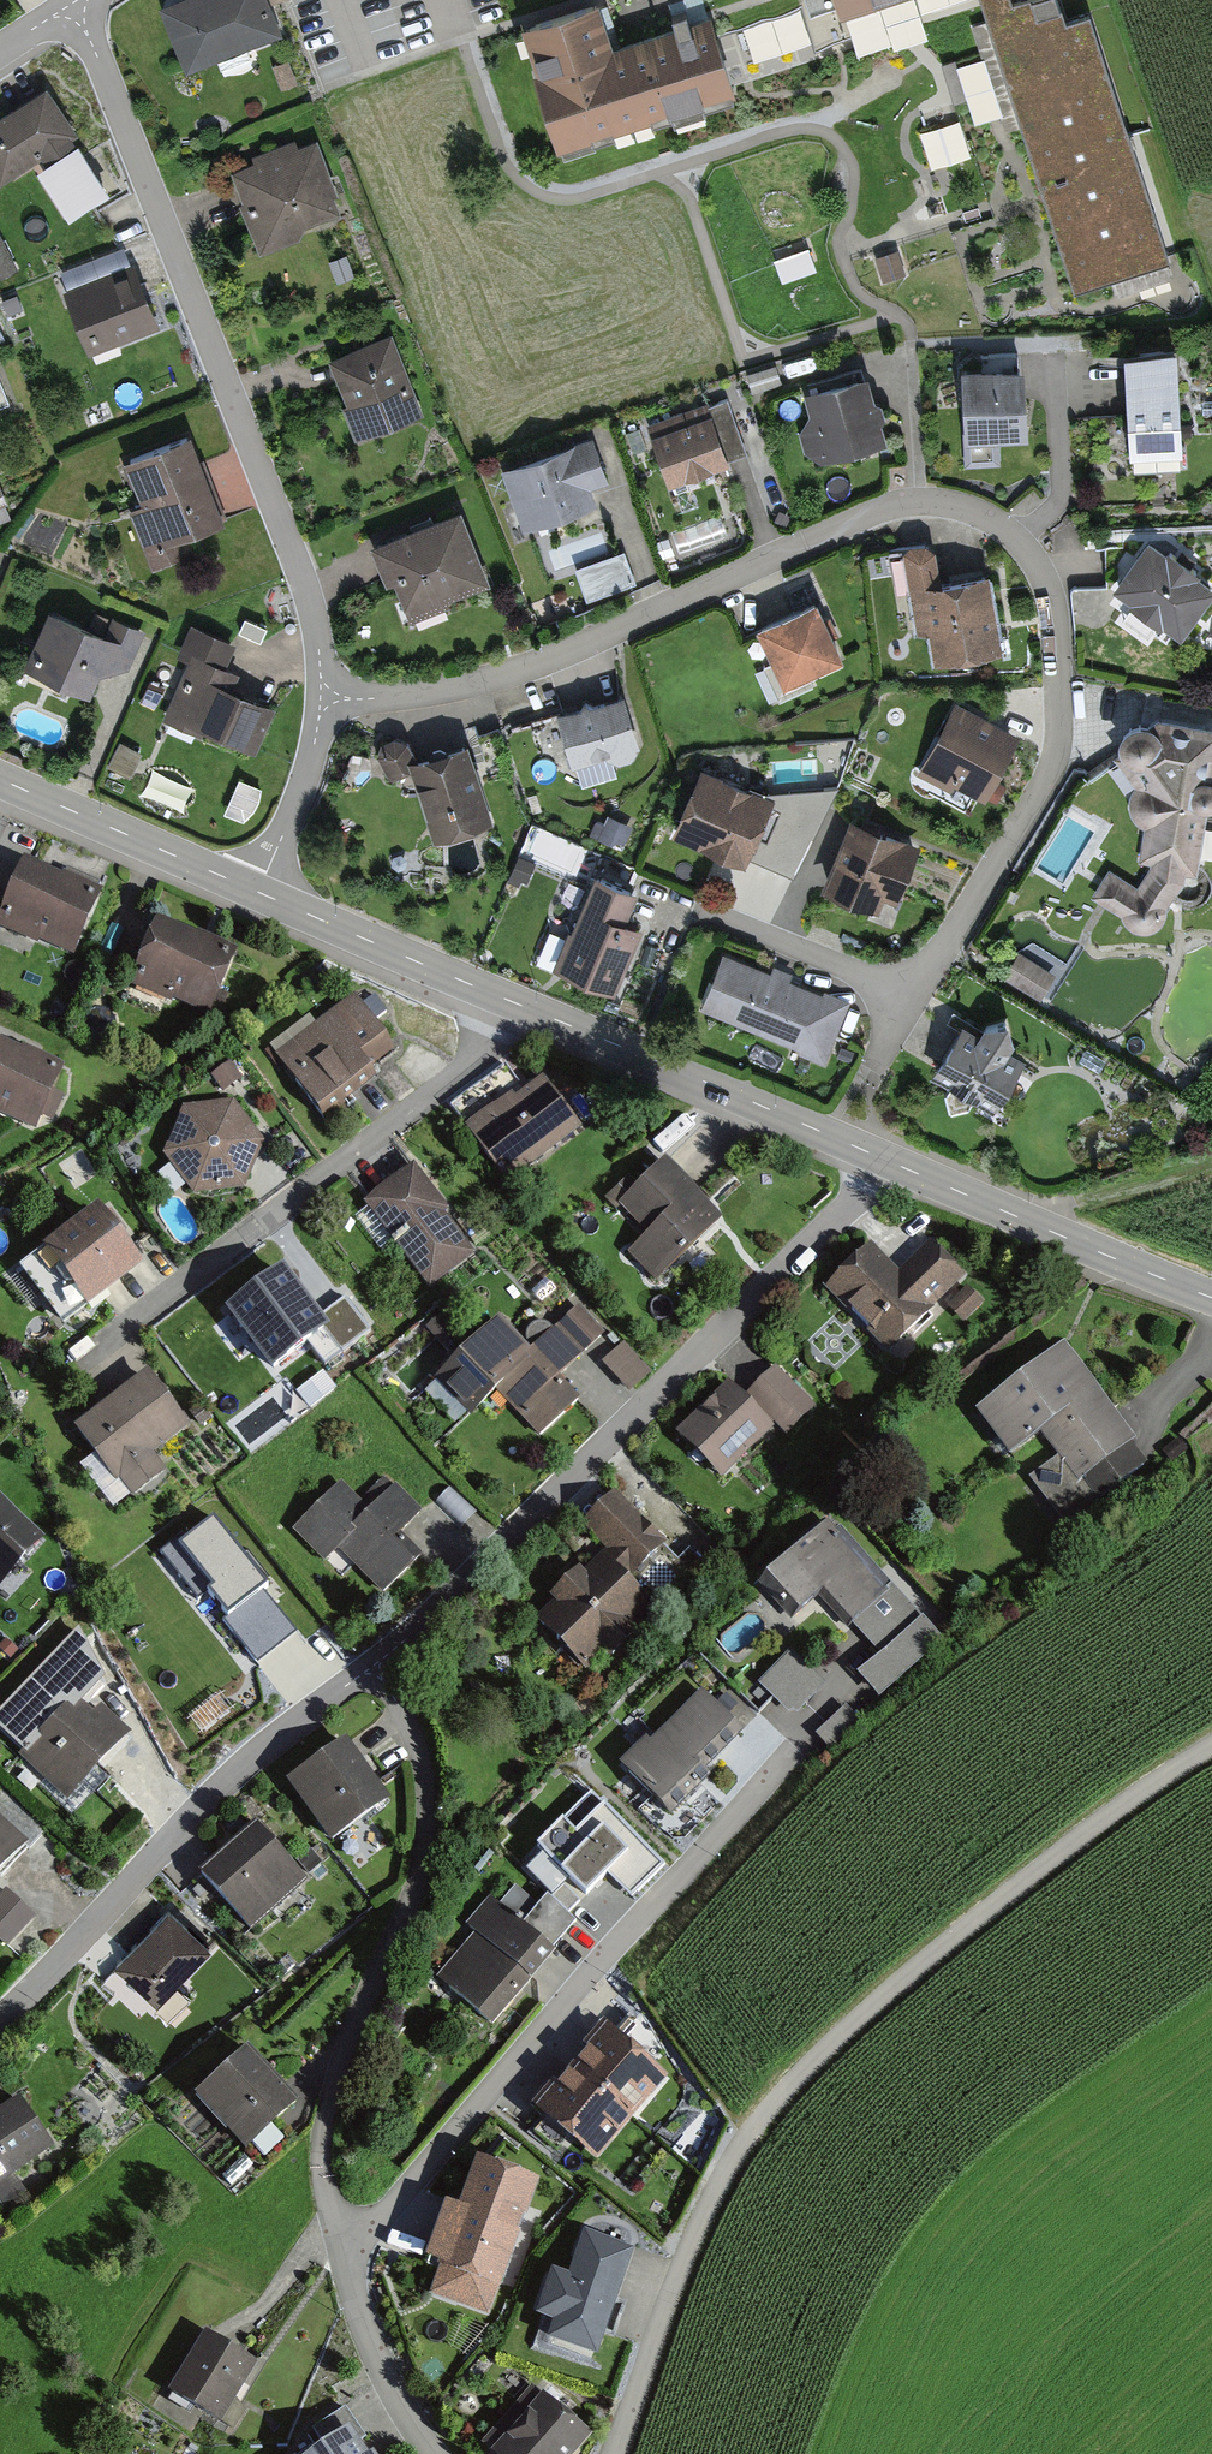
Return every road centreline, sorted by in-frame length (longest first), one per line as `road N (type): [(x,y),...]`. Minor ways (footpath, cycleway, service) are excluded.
road 1 (residential): [(321,696),(409,695),(509,674),(896,504),(966,507),(1019,538),(1055,615),(1057,741),(1050,768),(915,997),(698,908)]
road 2 (residential): [(1211,1746),(1097,1820),(795,2079),(713,2196),(617,2453)]
road 3 (residential): [(73,4),(301,574),(321,696)]
road 4 (residential): [(880,1157),(870,1178),(626,1423),(372,1667)]
road 5 (residential): [(336,2236),(388,2211),(770,1772)]
road 6 (residential): [(515,1004),(497,1043),(94,1350)]
road 7 (residential): [(372,1667),(226,1782),(0,2018)]
road 8 (residential): [(372,1667),(418,1749),(425,1843),(409,1905),(336,2081)]
road 9 (tertiary): [(880,1157),(515,1004)]
road 10 (tertiary): [(1211,1296),(880,1157)]
road 11 (tertiary): [(515,1004),(258,891)]
road 12 (tertiary): [(258,891),(14,785)]
road 13 (residential): [(336,2236),(376,2357),(431,2453)]
road 14 (residential): [(321,696),(303,787),(258,891)]

